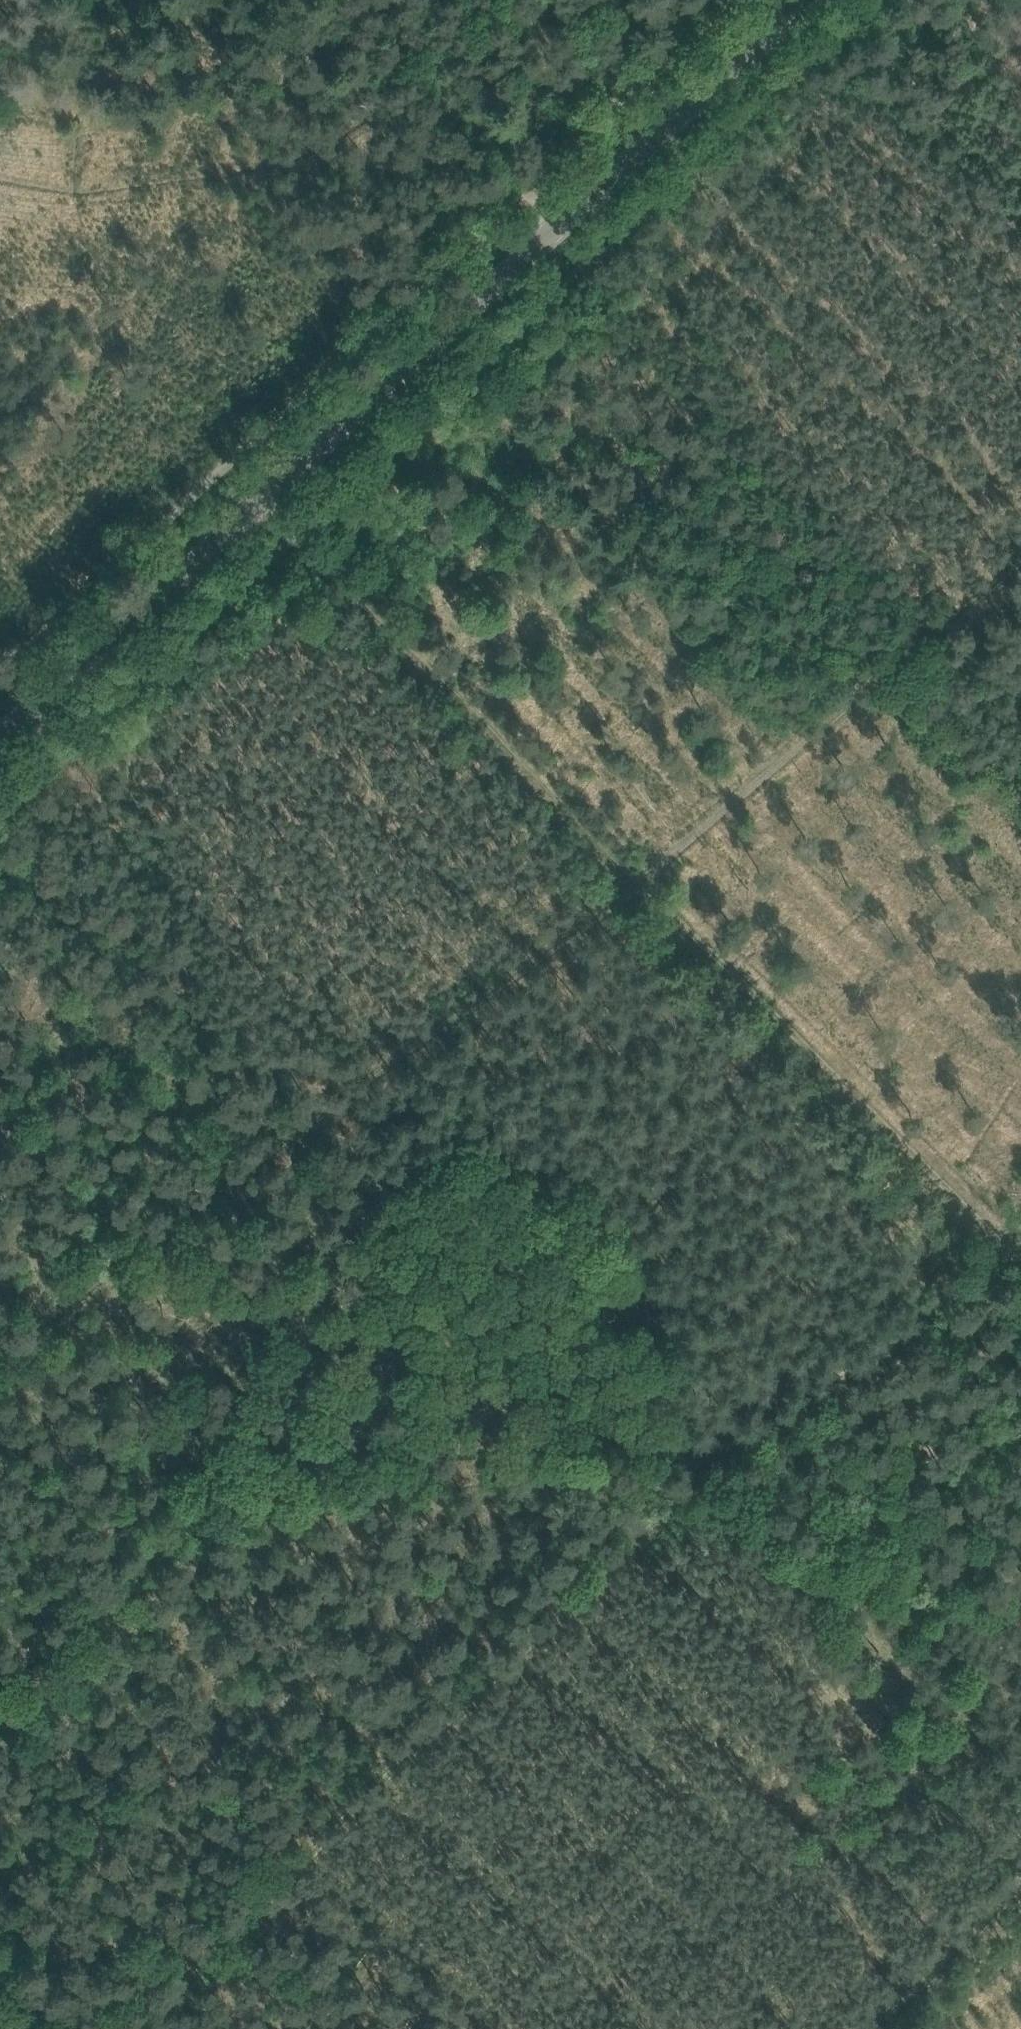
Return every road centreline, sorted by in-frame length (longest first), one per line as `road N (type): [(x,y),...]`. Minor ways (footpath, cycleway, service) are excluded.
road 1 (secondary): [(0,740),(806,0)]
road 2 (track): [(1020,1262),(344,589)]
road 3 (track): [(823,2028),(1020,1841)]

